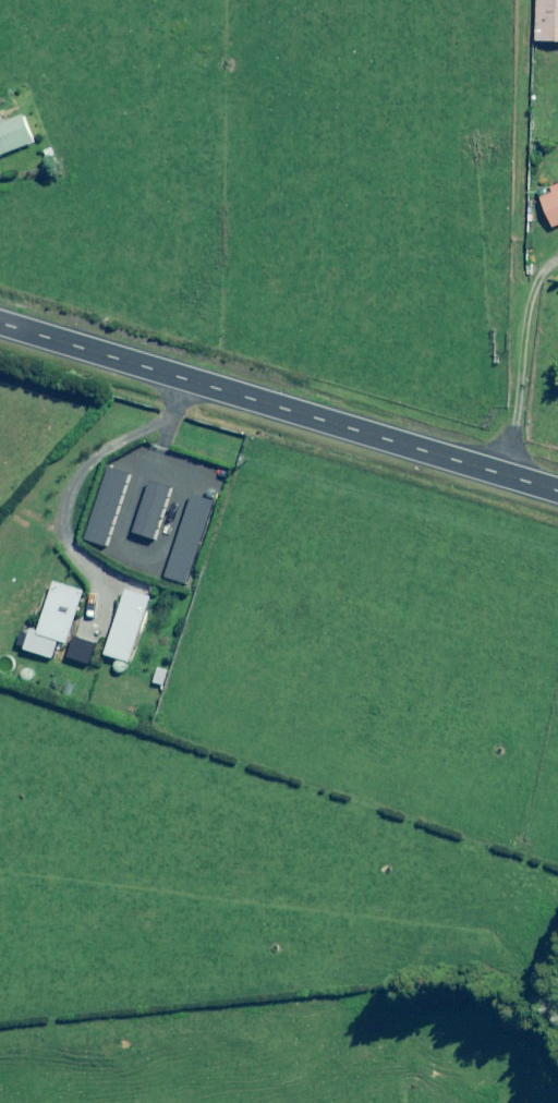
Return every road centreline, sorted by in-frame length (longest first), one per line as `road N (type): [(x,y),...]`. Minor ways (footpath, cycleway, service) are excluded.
road 1 (secondary): [(557,491),(0,324)]

